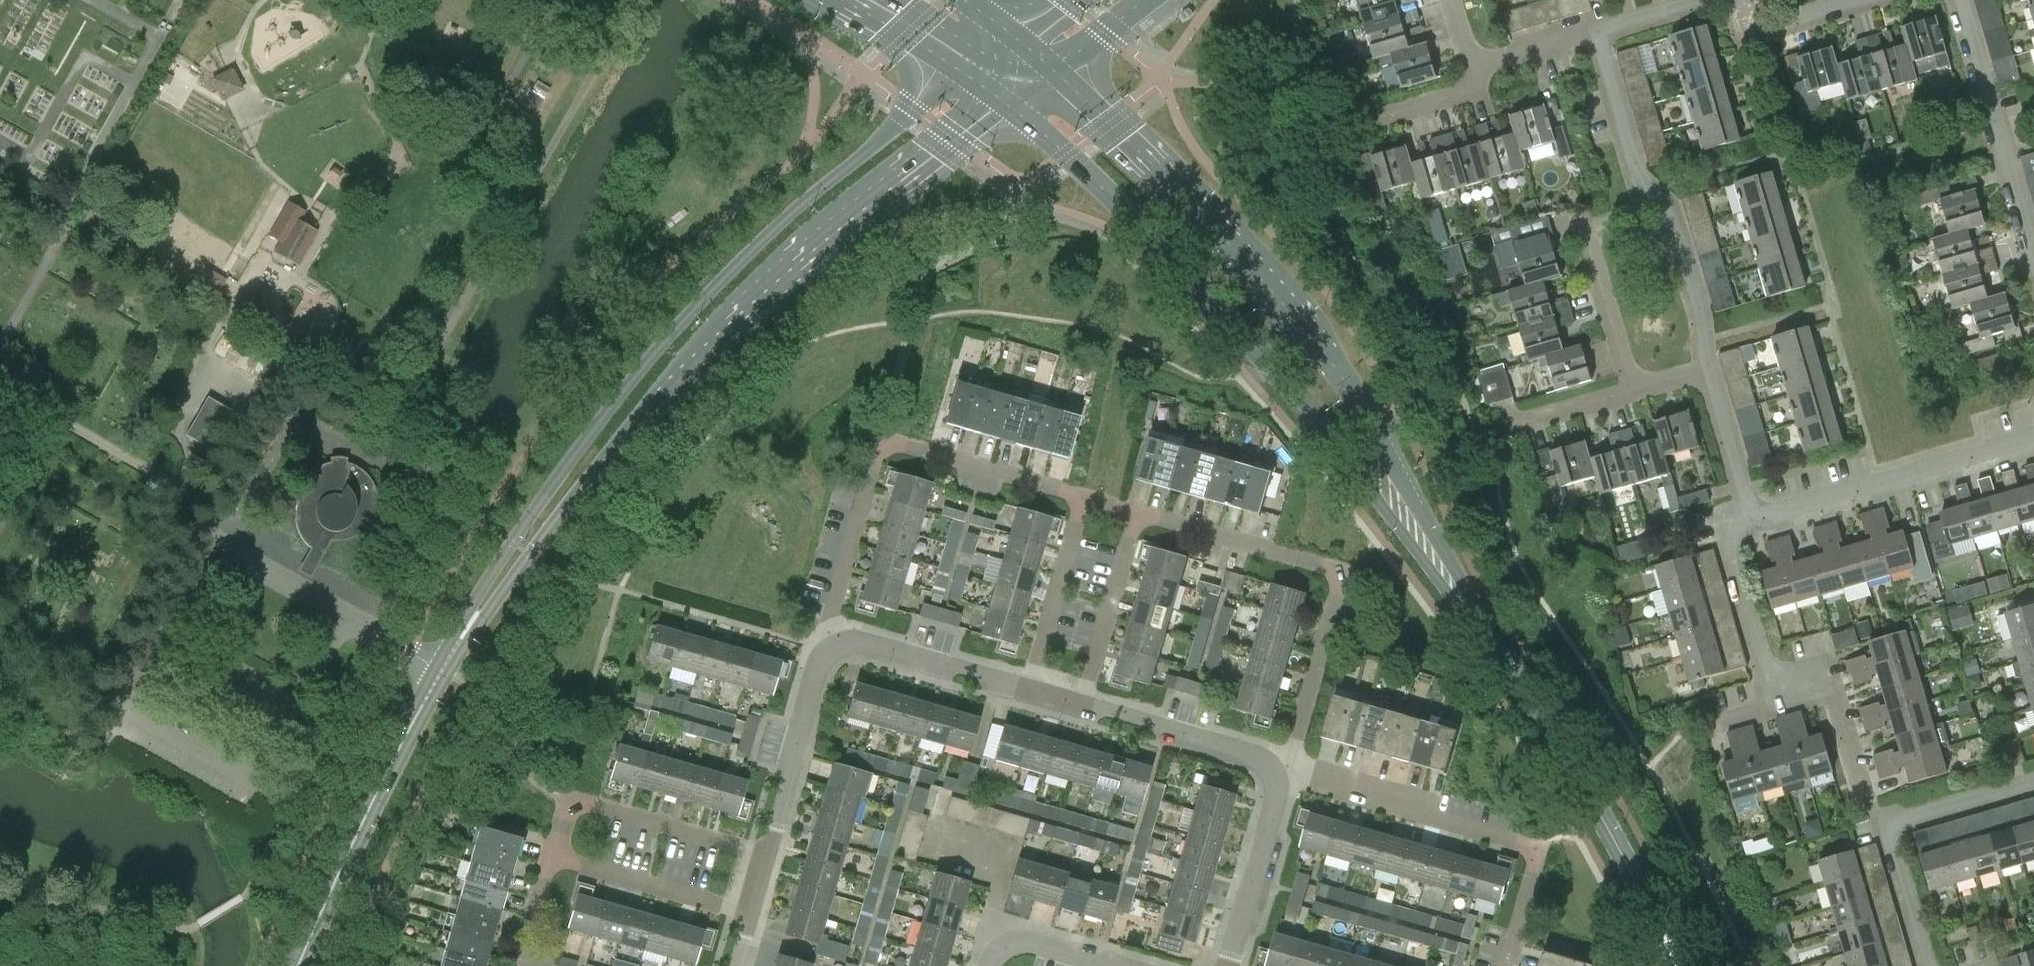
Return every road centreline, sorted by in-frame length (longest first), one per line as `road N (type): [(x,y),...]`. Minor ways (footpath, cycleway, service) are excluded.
road 1 (tertiary): [(441,671),(590,476),(682,376),(758,304),(1009,104)]
road 2 (tertiary): [(962,69),(759,243),(646,363),(509,544),(441,671)]
road 3 (tertiary): [(1501,653),(1319,340),(1224,237),(1050,71)]
road 4 (tertiary): [(1009,104),(1119,201),(1286,382),(1501,653)]
road 5 (residential): [(831,645),(879,439),(1086,498)]
road 6 (residential): [(1140,513),(1338,572),(1290,763)]
road 7 (residential): [(1504,965),(1534,850),(1527,838),(1290,763)]
road 8 (residential): [(1708,372),(1704,313),(1672,199),(1634,172),(1591,27)]
road 9 (tertiary): [(1677,965),(1554,734),(1501,653)]
road 10 (tertiary): [(299,965),(441,671)]
road 11 (residential): [(1928,965),(1888,831),(1894,820),(2033,779)]
road 12 (residential): [(550,857),(571,798),(767,855)]
road 13 (residential): [(2033,246),(1961,0)]
road 14 (residential): [(831,645),(818,663),(767,855)]
road 15 (residential): [(1229,965),(1290,763)]
road 16 (residential): [(751,914),(550,857)]
road 17 (residential): [(1290,763),(1089,706)]
road 18 (residential): [(1031,691),(869,645),(831,645)]
road 19 (residential): [(1031,691),(1086,498)]
road 20 (residential): [(1089,706),(1140,513)]
road 21 (residential): [(1773,689),(1724,528),(1752,520)]
road 22 (residential): [(1631,392),(1580,216)]
road 23 (residential): [(1861,792),(1825,675),(1773,689)]
road 24 (residential): [(1004,946),(993,914),(1006,861),(931,839)]
road 25 (residential): [(1752,520),(1912,475)]
road 26 (residential): [(1752,520),(1708,372)]
road 27 (residential): [(1359,123),(1469,91),(1474,62)]
road 28 (primary): [(846,0),(962,69)]
road 29 (residential): [(1736,0),(1747,27),(1842,0)]
road 30 (residential): [(2033,439),(1912,475)]
road 31 (residential): [(1591,27),(1474,62)]
road 32 (residential): [(1121,965),(1028,940),(1004,946)]

